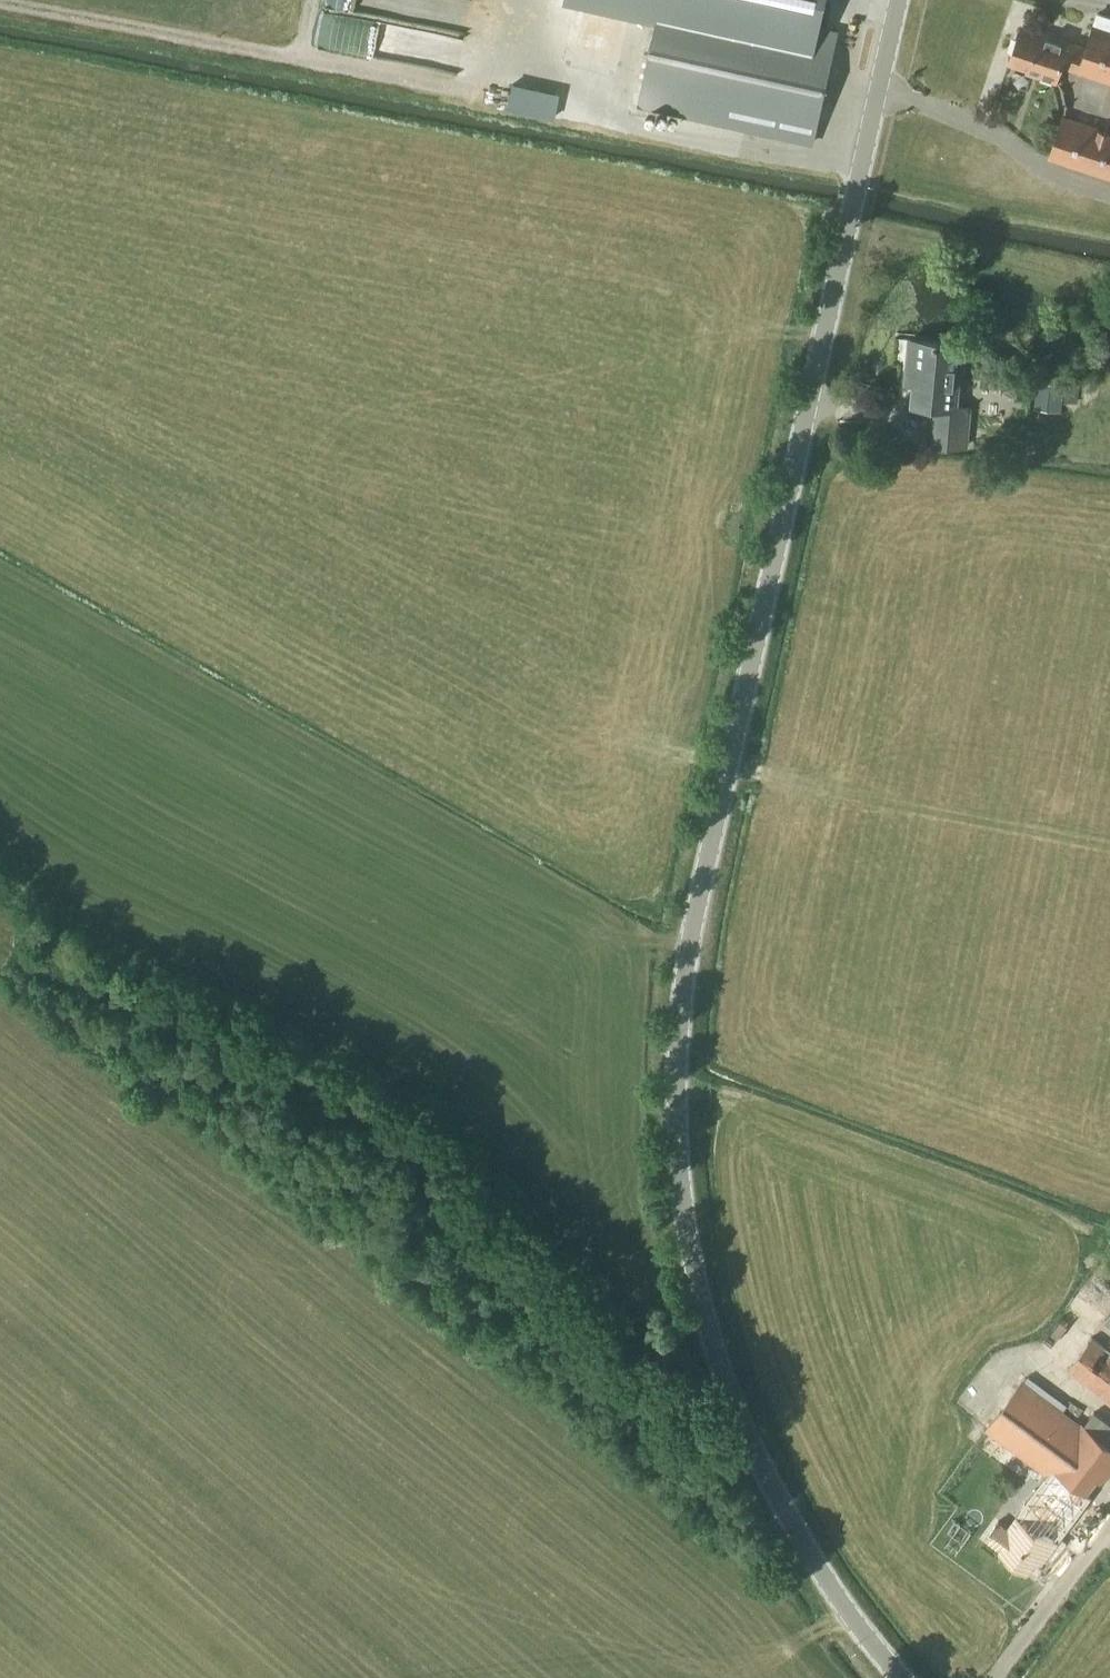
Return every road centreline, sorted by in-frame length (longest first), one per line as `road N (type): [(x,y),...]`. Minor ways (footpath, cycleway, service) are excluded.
road 1 (tertiary): [(910,1677),(837,1599),(728,1382),(676,1182),(677,1006),(900,0)]

